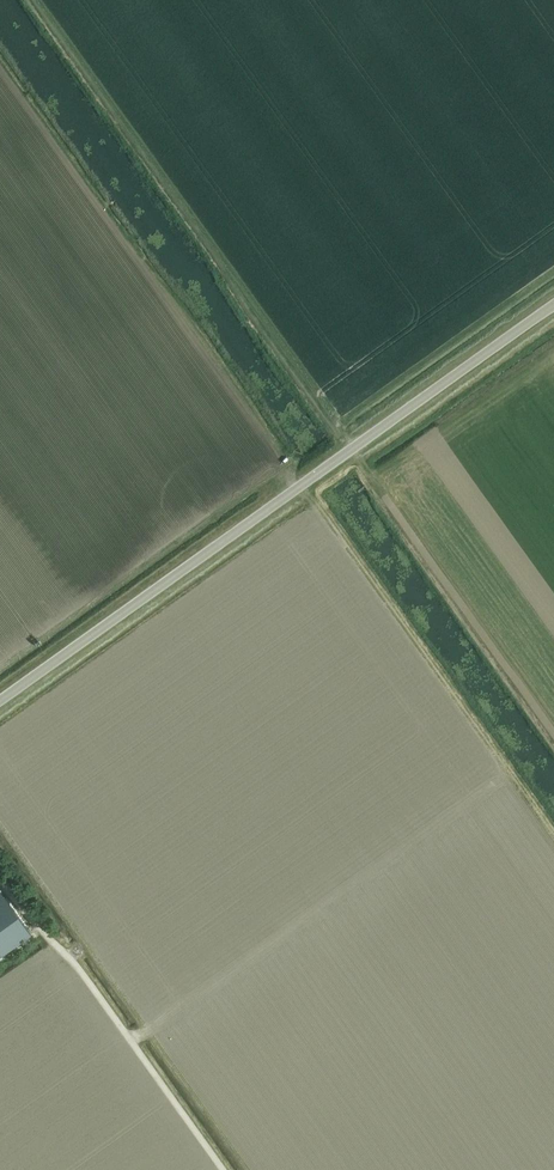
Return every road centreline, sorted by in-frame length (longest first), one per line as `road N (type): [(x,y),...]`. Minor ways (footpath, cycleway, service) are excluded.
road 1 (unclassified): [(0,700),(553,306)]

